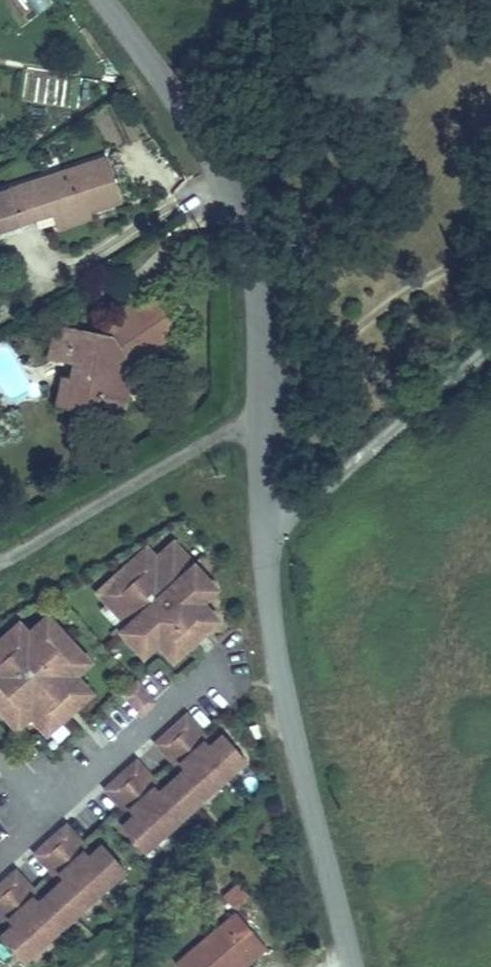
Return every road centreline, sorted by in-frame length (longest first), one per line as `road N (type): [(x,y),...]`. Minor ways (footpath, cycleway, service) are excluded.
road 1 (residential): [(264,421),(271,620),(355,966)]
road 2 (residential): [(100,0),(191,120),(239,218),(259,295),(264,421)]
road 3 (residential): [(0,563),(217,438),(264,421)]

